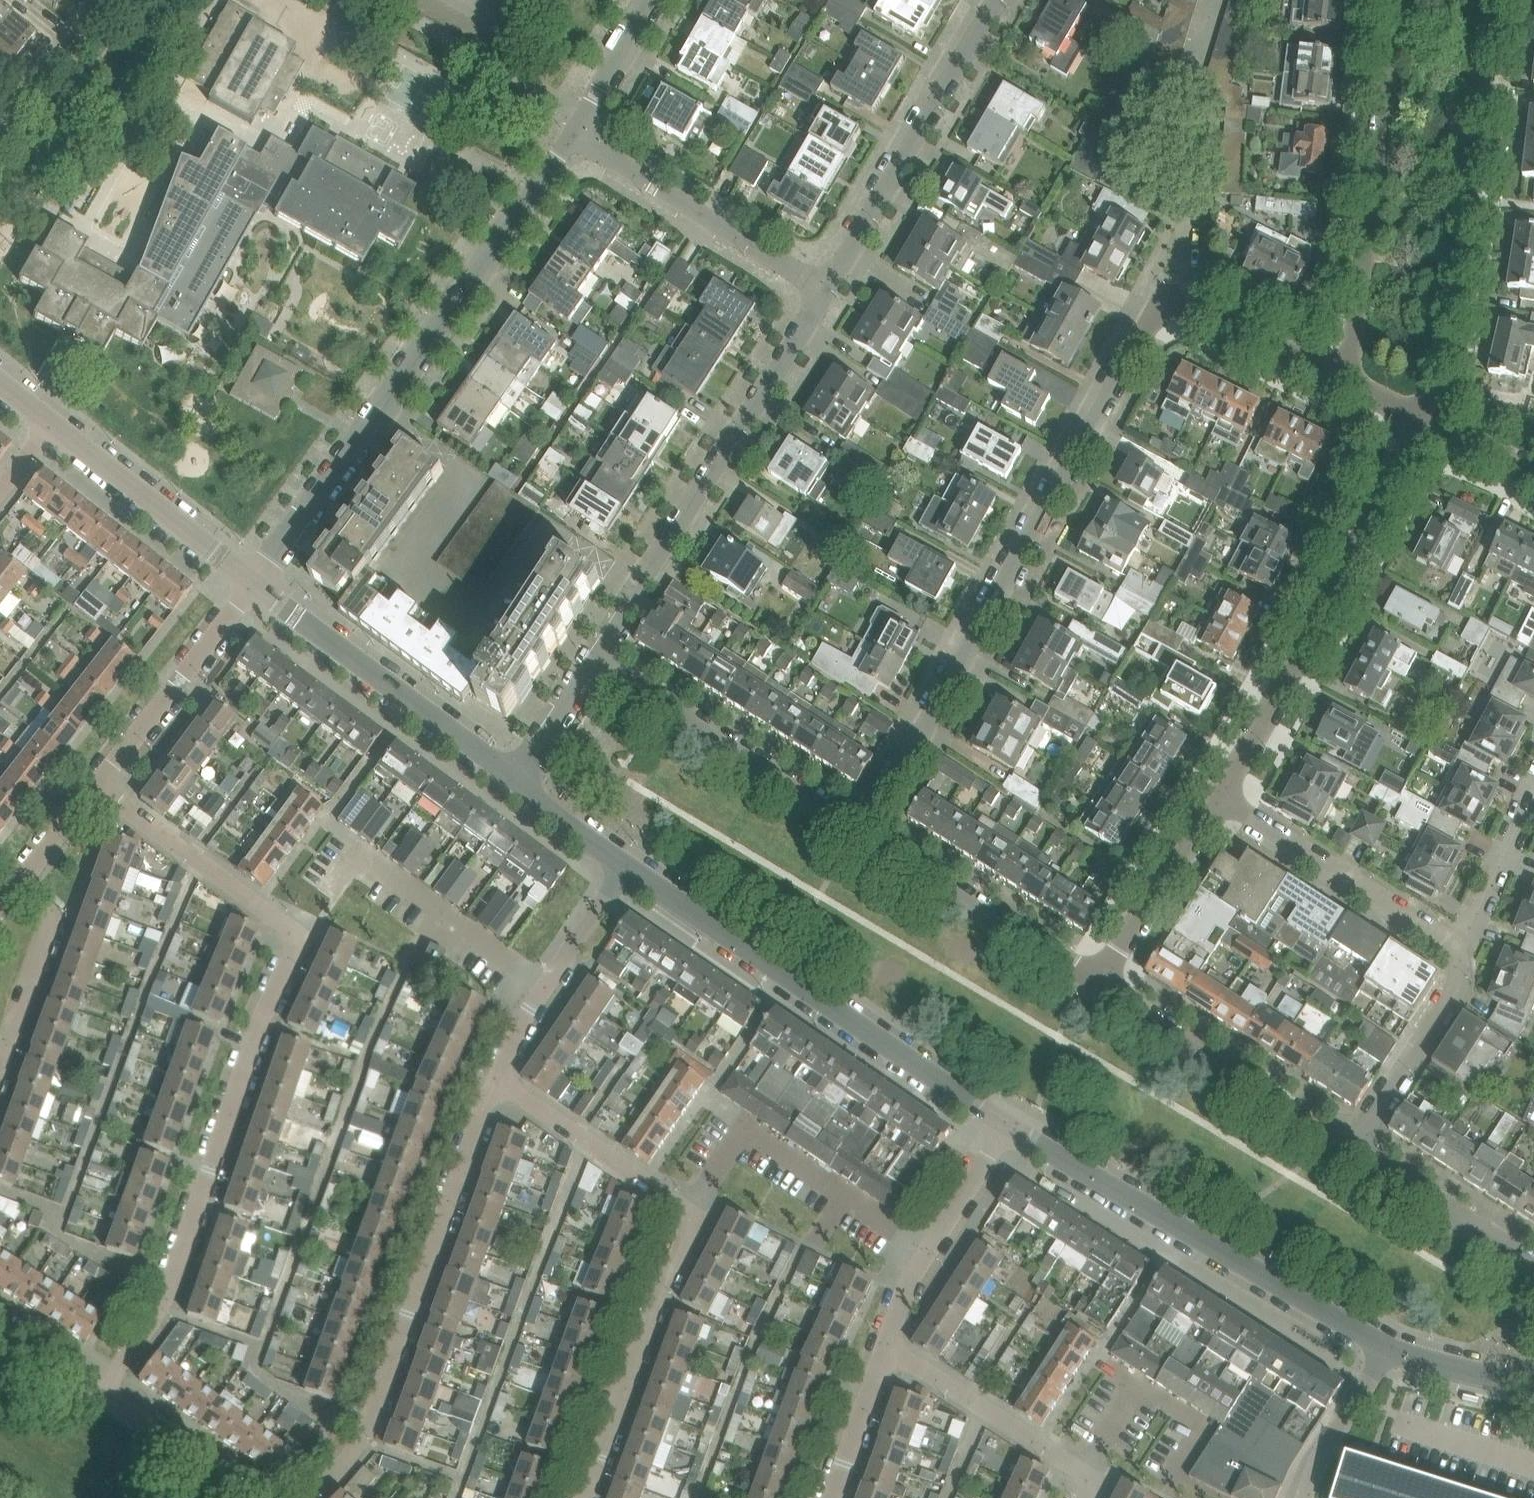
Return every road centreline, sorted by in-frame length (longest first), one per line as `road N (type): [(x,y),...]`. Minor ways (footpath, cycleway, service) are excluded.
road 1 (residential): [(866,831),(1152,318),(1168,302),(1187,301)]
road 2 (residential): [(256,585),(574,135)]
road 3 (residential): [(100,1393),(159,1311),(296,938)]
road 4 (residential): [(1011,1121),(628,868)]
road 5 (residential): [(314,1497),(369,1426),(498,1081)]
road 6 (residential): [(1389,1351),(1011,1121)]
road 7 (residential): [(598,657),(827,292)]
road 8 (residential): [(1220,796),(1425,419)]
road 9 (residential): [(1425,419),(1464,238),(1494,0)]
road 10 (residential): [(1348,382),(1397,0)]
road 11 (residential): [(827,292),(998,0)]
road 12 (residential): [(296,938),(358,856),(541,993)]
road 13 (residential): [(518,779),(256,585)]
road 14 (residential): [(866,831),(598,657)]
road 15 (residential): [(691,1214),(747,1132),(924,1253)]
road 16 (residential): [(1355,1147),(1097,982)]
road 17 (residential): [(581,1497),(654,1304),(691,1231),(691,1214)]
road 18 (residential): [(827,292),(574,135)]
road 19 (residential): [(1457,954),(1438,933),(1220,796)]
road 20 (residential): [(1097,982),(866,831)]
road 21 (residential): [(256,585),(51,425)]
road 22 (residential): [(1087,1497),(1085,1473),(888,1346)]
road 23 (residential): [(98,788),(256,585)]
road 24 (residential): [(296,938),(98,788)]
road 25 (unclassified): [(585,116),(373,0)]
road 26 (residential): [(691,1214),(498,1081)]
road 27 (residential): [(1097,982),(1220,796)]
road 28 (residential): [(1355,1147),(1458,983),(1457,954)]
road 29 (residential): [(1533,1268),(1355,1147)]
road 30 (residential): [(0,1063),(52,915),(20,882)]
road 31 (residential): [(1348,382),(1187,301)]
road 32 (residential): [(247,1497),(100,1393)]
road 33 (residential): [(1457,954),(1533,793)]
road 34 (residential): [(111,0),(0,138)]
road 35 (residential): [(1307,1497),(1334,1433),(1389,1351)]
road 36 (residential): [(1188,208),(1135,186),(1128,174),(1153,114),(1181,100)]
road 37 (residential): [(833,1497),(888,1346)]
road 38 (residential): [(924,1253),(1011,1121)]
road 39 (residential): [(541,993),(628,868)]
road 40 (residential): [(1533,1386),(1389,1351)]
road 41 (residential): [(598,657),(518,779)]
road 42 (residential): [(628,868),(518,779)]
road 43 (residential): [(585,116),(650,0)]
road 44 (residential): [(20,882),(98,788)]
road 45 (residential): [(1533,475),(1425,419)]
road 46 (residential): [(1188,208),(1203,126),(1195,106),(1181,100)]
road 47 (residential): [(100,1393),(0,1328)]

